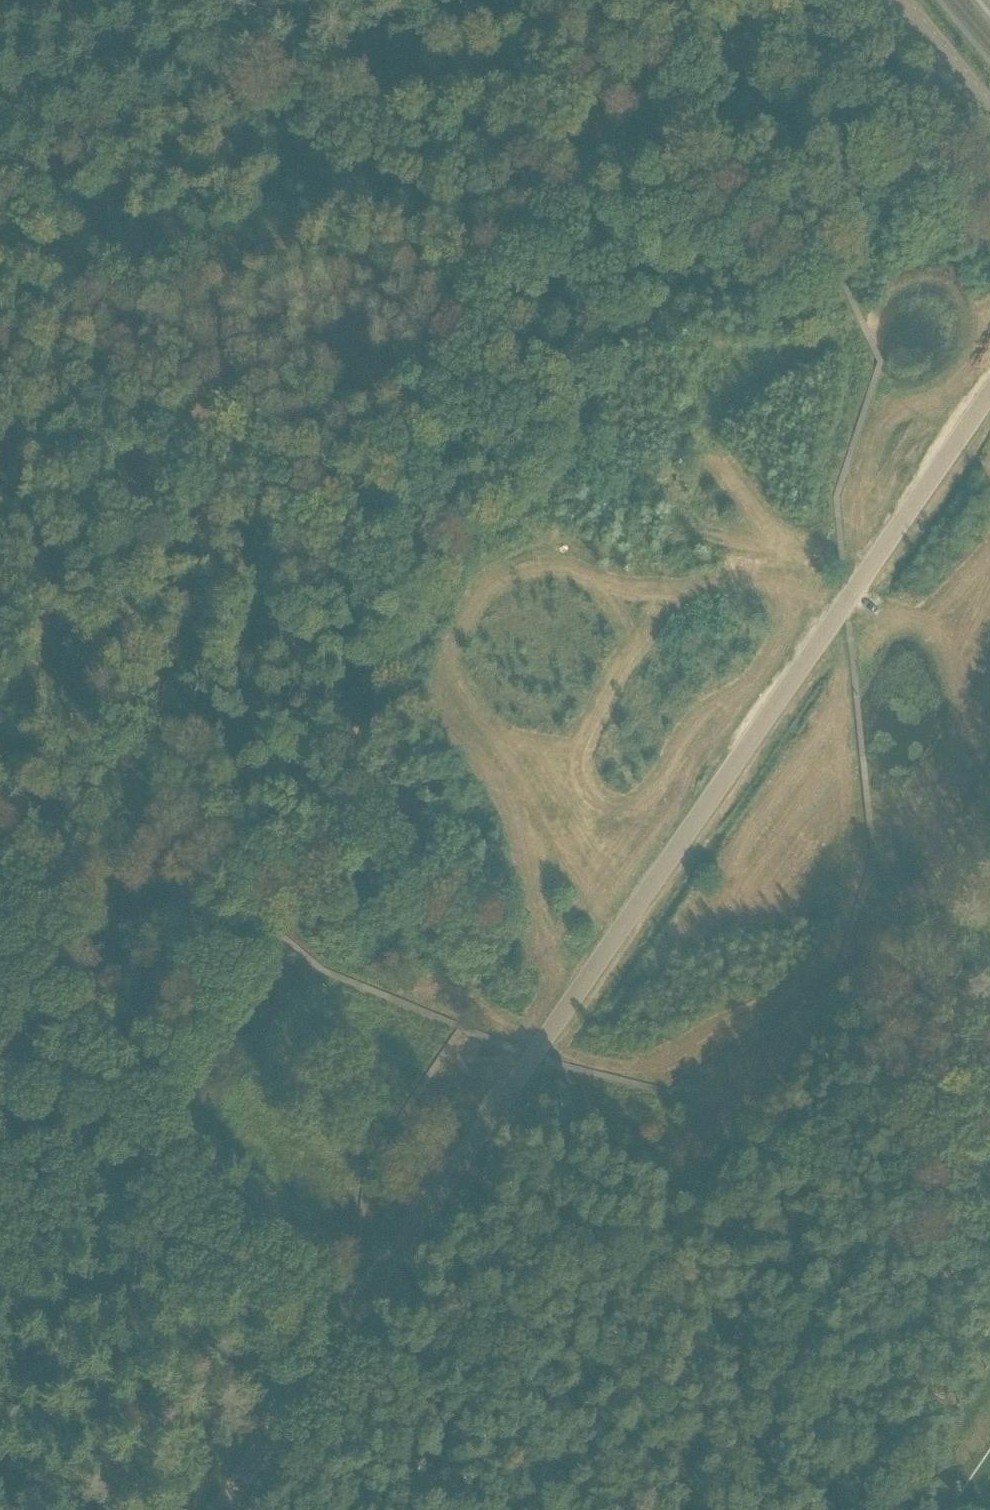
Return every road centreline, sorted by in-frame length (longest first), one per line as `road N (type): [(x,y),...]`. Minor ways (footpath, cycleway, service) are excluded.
road 1 (unclassified): [(218,1509),(989,393)]
road 2 (tertiary): [(989,117),(895,0)]

